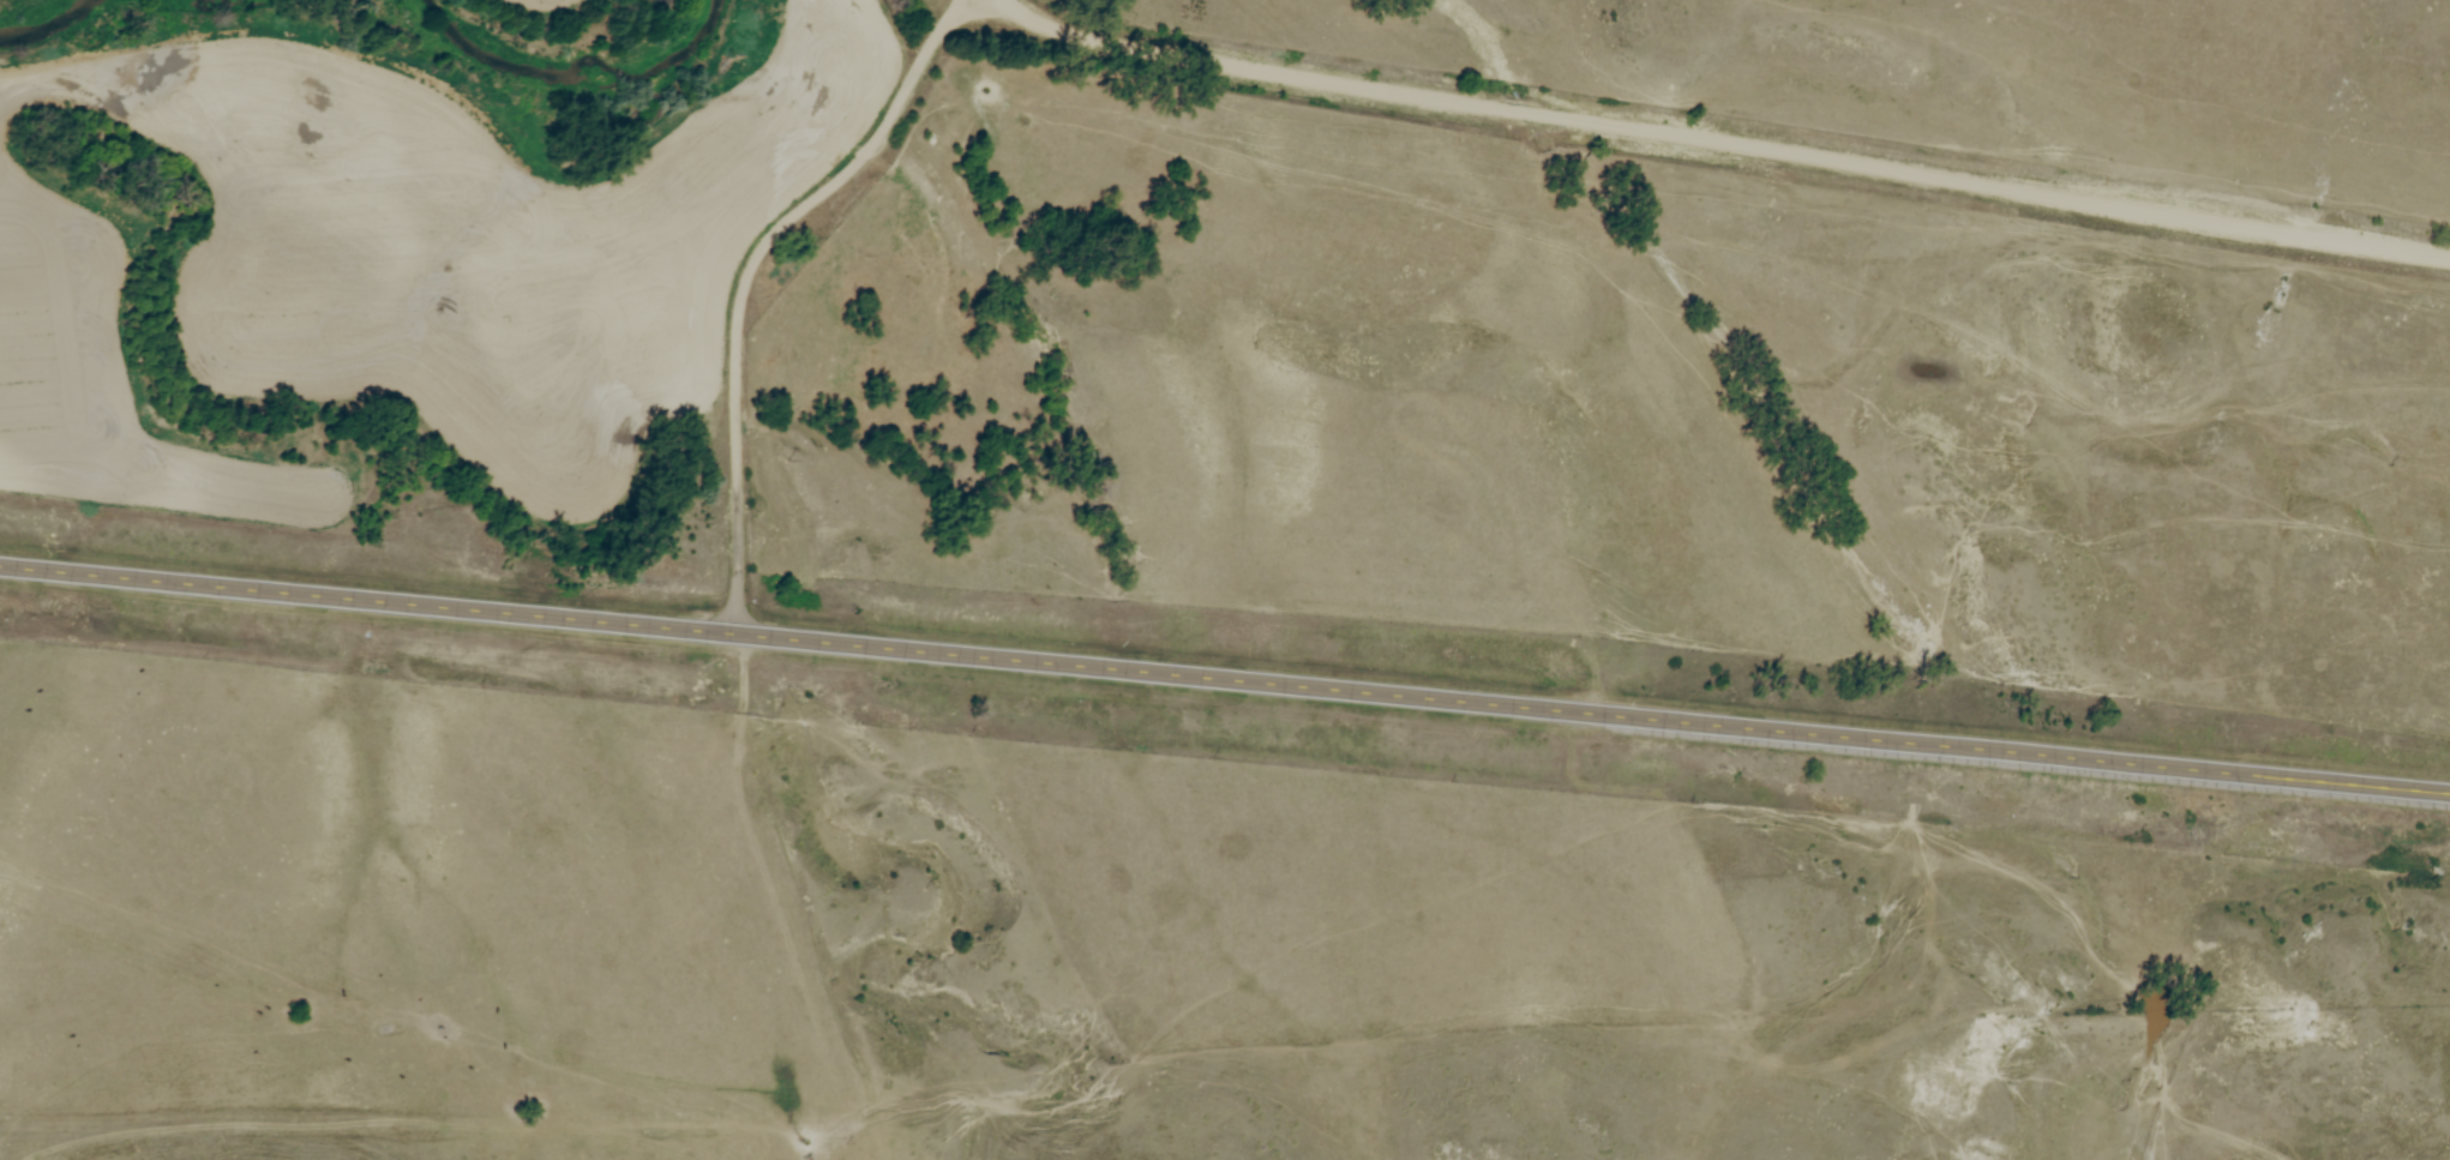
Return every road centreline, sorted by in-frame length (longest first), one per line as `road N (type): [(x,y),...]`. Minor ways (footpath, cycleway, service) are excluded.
road 1 (primary): [(0,562),(2449,794)]
road 2 (residential): [(2449,260),(1028,34),(980,0)]

